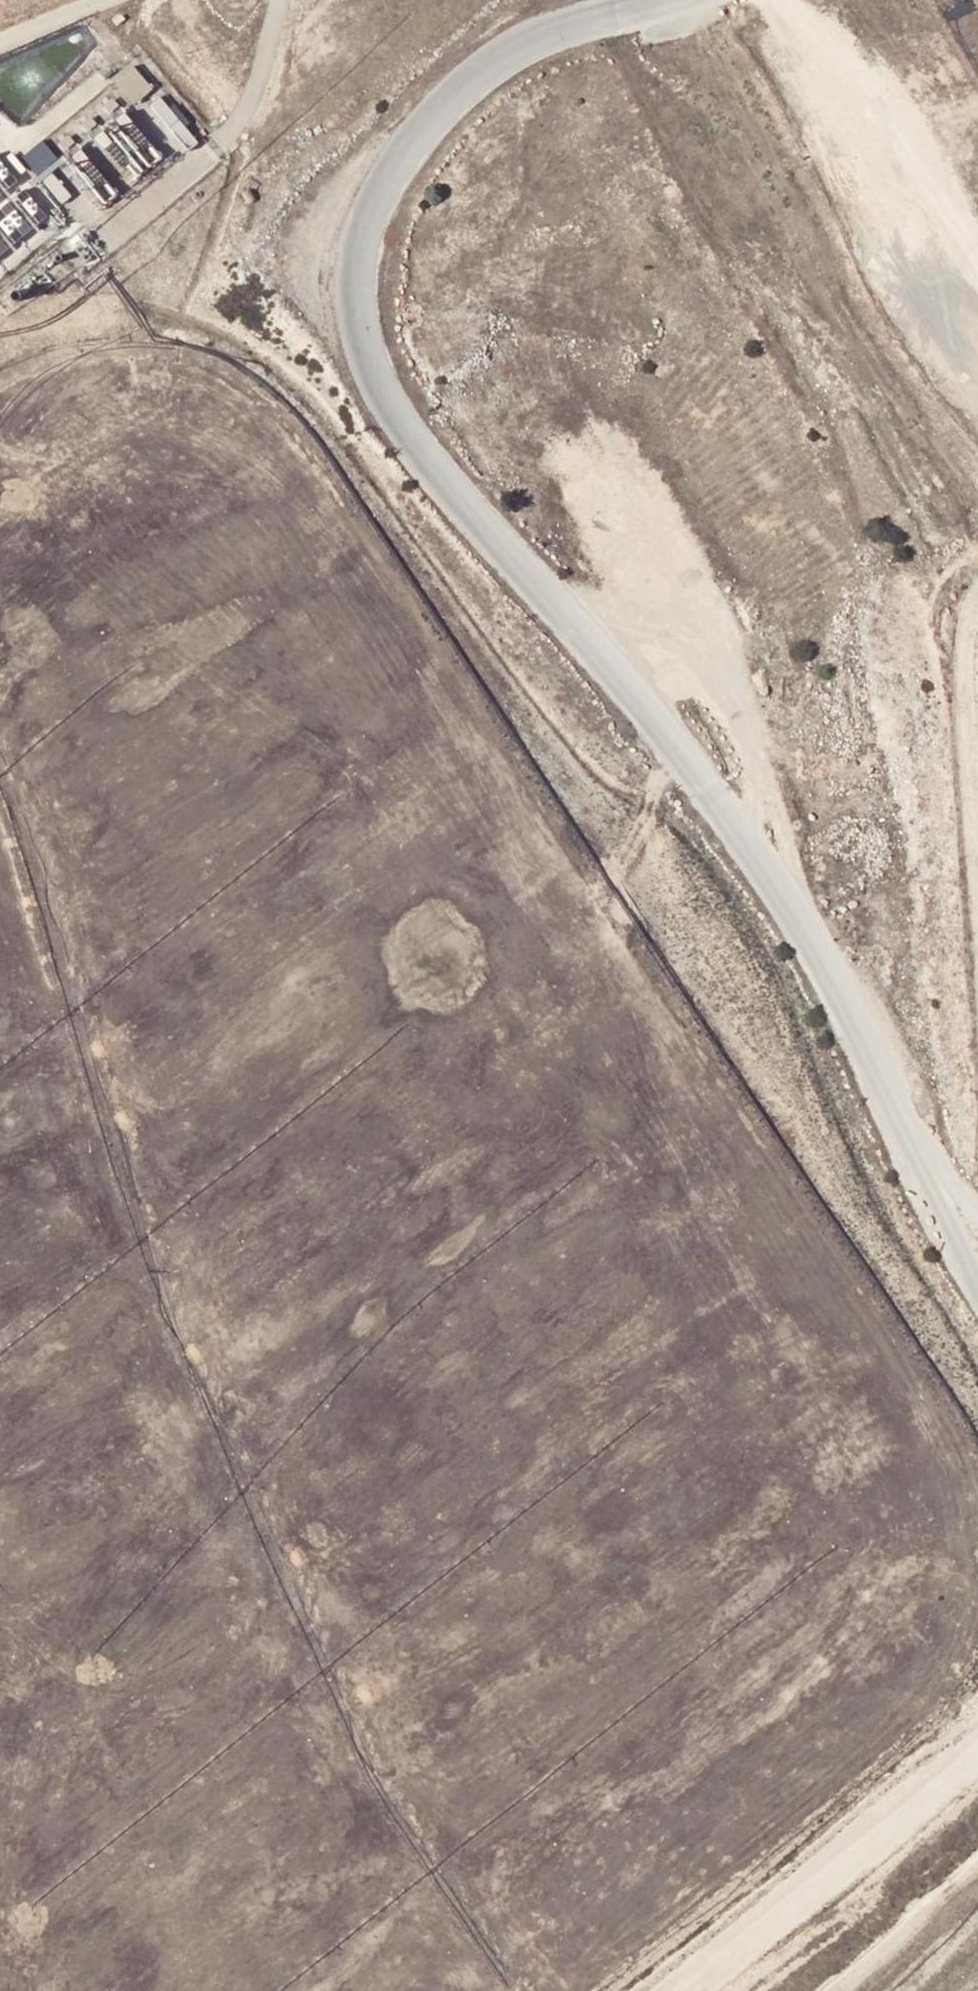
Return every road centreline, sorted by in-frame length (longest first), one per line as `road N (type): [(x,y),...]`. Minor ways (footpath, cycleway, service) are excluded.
road 1 (track): [(671,1990),(977,1753)]
road 2 (track): [(977,258),(849,64),(789,0)]

